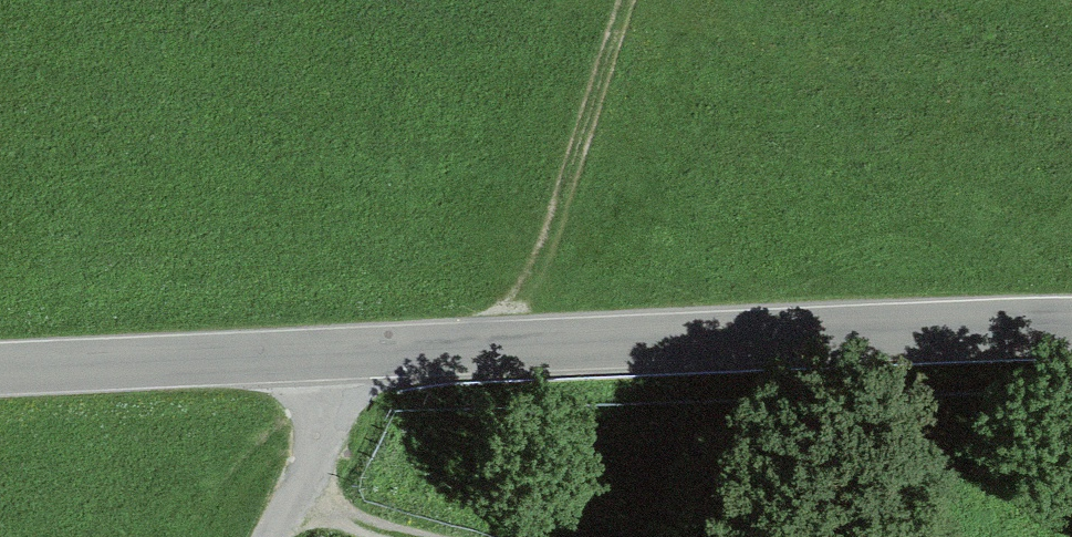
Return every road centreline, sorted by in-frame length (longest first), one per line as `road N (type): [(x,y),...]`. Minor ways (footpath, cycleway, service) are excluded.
road 1 (tertiary): [(335,363),(1071,322)]
road 2 (track): [(503,353),(625,0)]
road 3 (tertiary): [(0,375),(335,363)]
road 4 (unclassified): [(335,363),(293,488),(267,536)]
road 5 (track): [(429,536),(293,488)]

